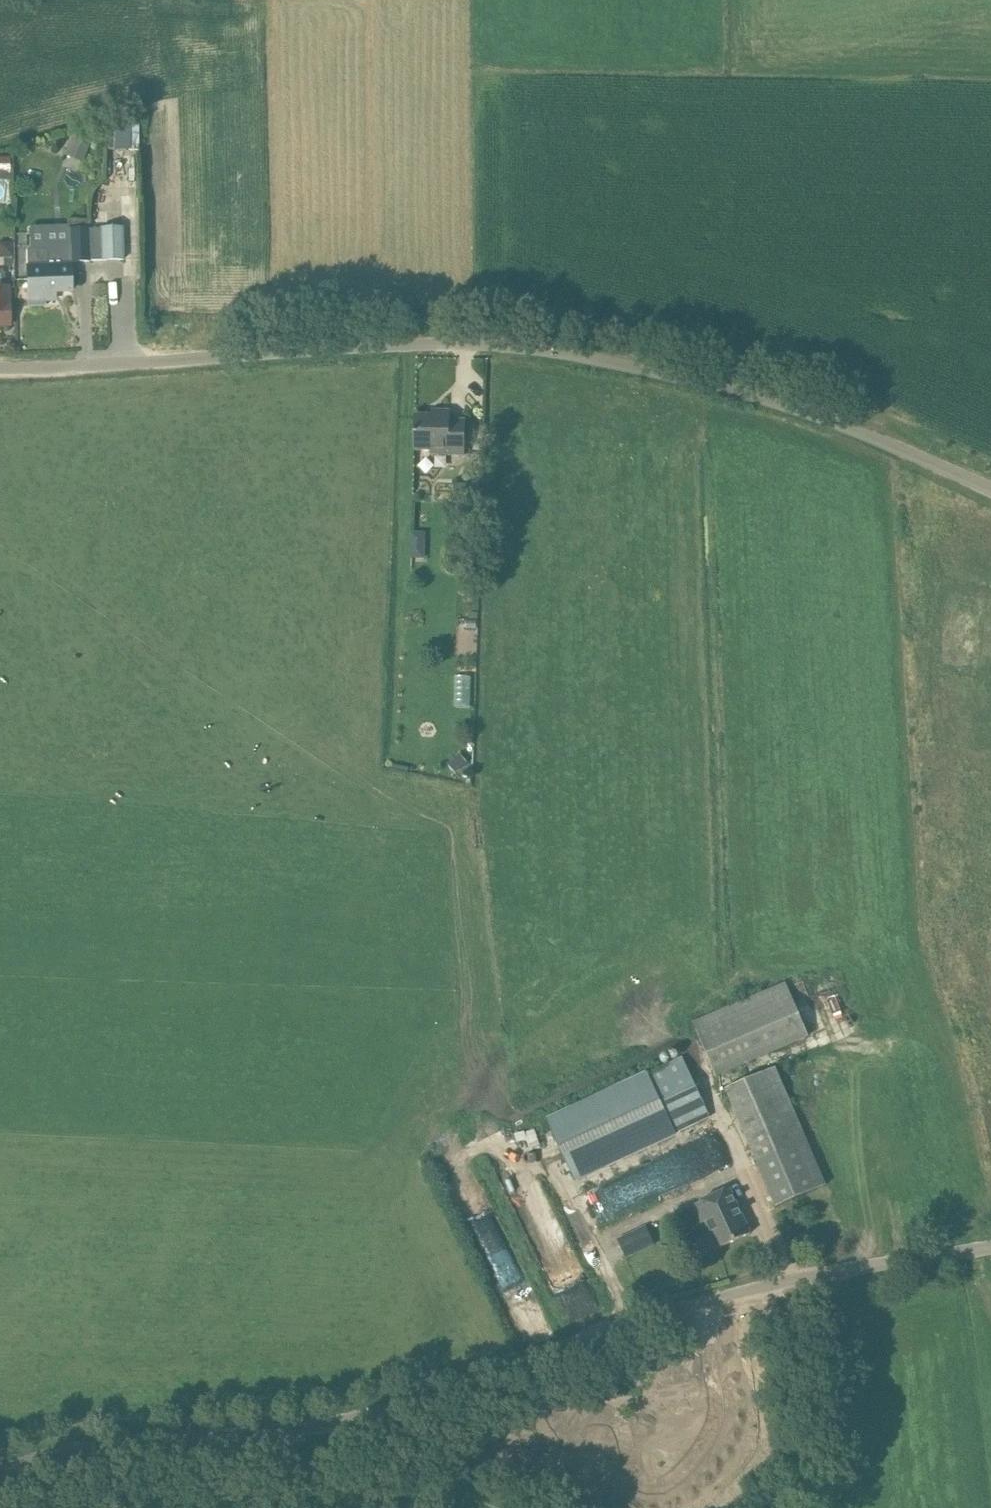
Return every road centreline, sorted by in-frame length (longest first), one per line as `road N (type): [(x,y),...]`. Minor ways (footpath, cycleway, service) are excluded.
road 1 (unclassified): [(0,1473),(78,1448),(337,1423),(802,1277),(990,1248)]
road 2 (unclassified): [(990,484),(872,425),(736,390),(648,355),(504,329),(0,347)]

